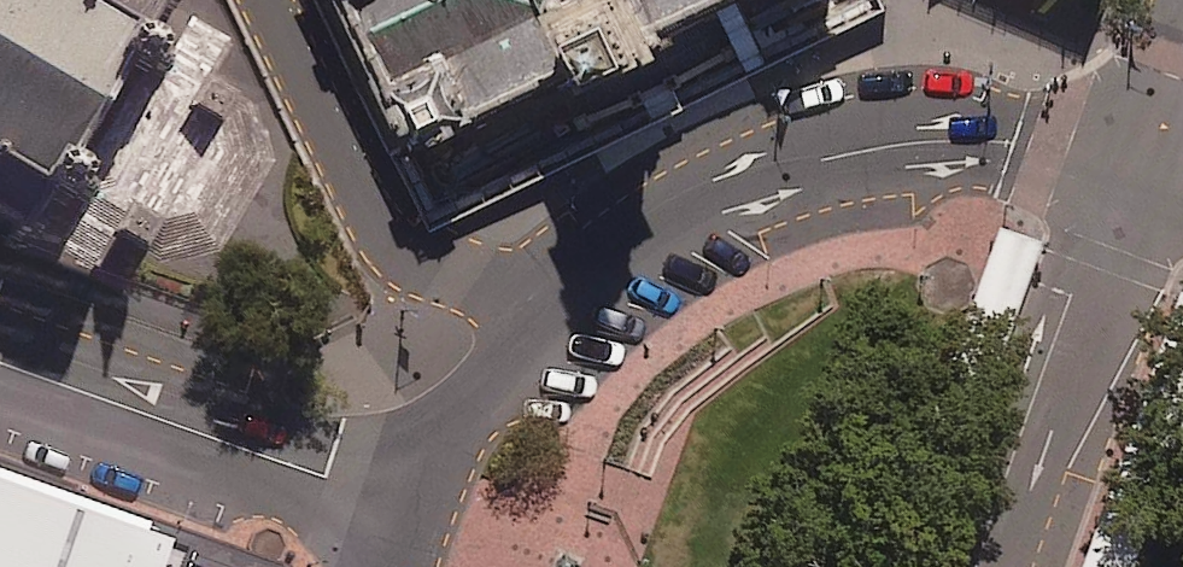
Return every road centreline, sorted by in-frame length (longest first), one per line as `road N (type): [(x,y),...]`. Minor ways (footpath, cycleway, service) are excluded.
road 1 (secondary): [(418,508),(464,410),(539,311),(604,252),(717,185),(842,146),(929,136),(1017,140),(1145,171)]
road 2 (secondary): [(0,362),(418,508)]
road 3 (secondary): [(1002,566),(1145,171)]

